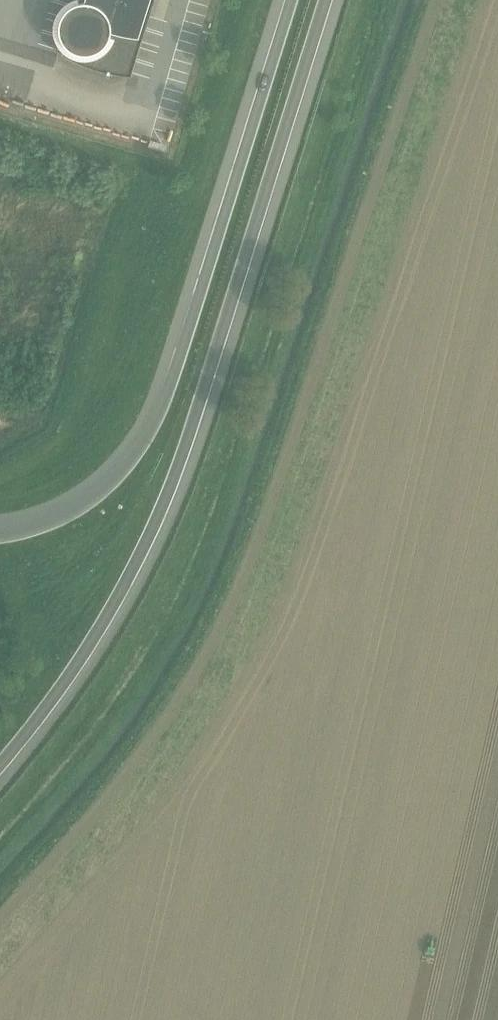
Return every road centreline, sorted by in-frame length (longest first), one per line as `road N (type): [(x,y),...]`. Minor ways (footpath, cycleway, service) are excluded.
road 1 (track): [(0,898),(121,757),(203,633),(260,495),(424,0)]
road 2 (track): [(0,833),(139,652),(188,566),(376,0)]
road 3 (motorway): [(0,764),(87,649),(164,503),(326,0)]
road 4 (motorway): [(292,0),(149,437),(121,476),(79,509),(0,536)]

